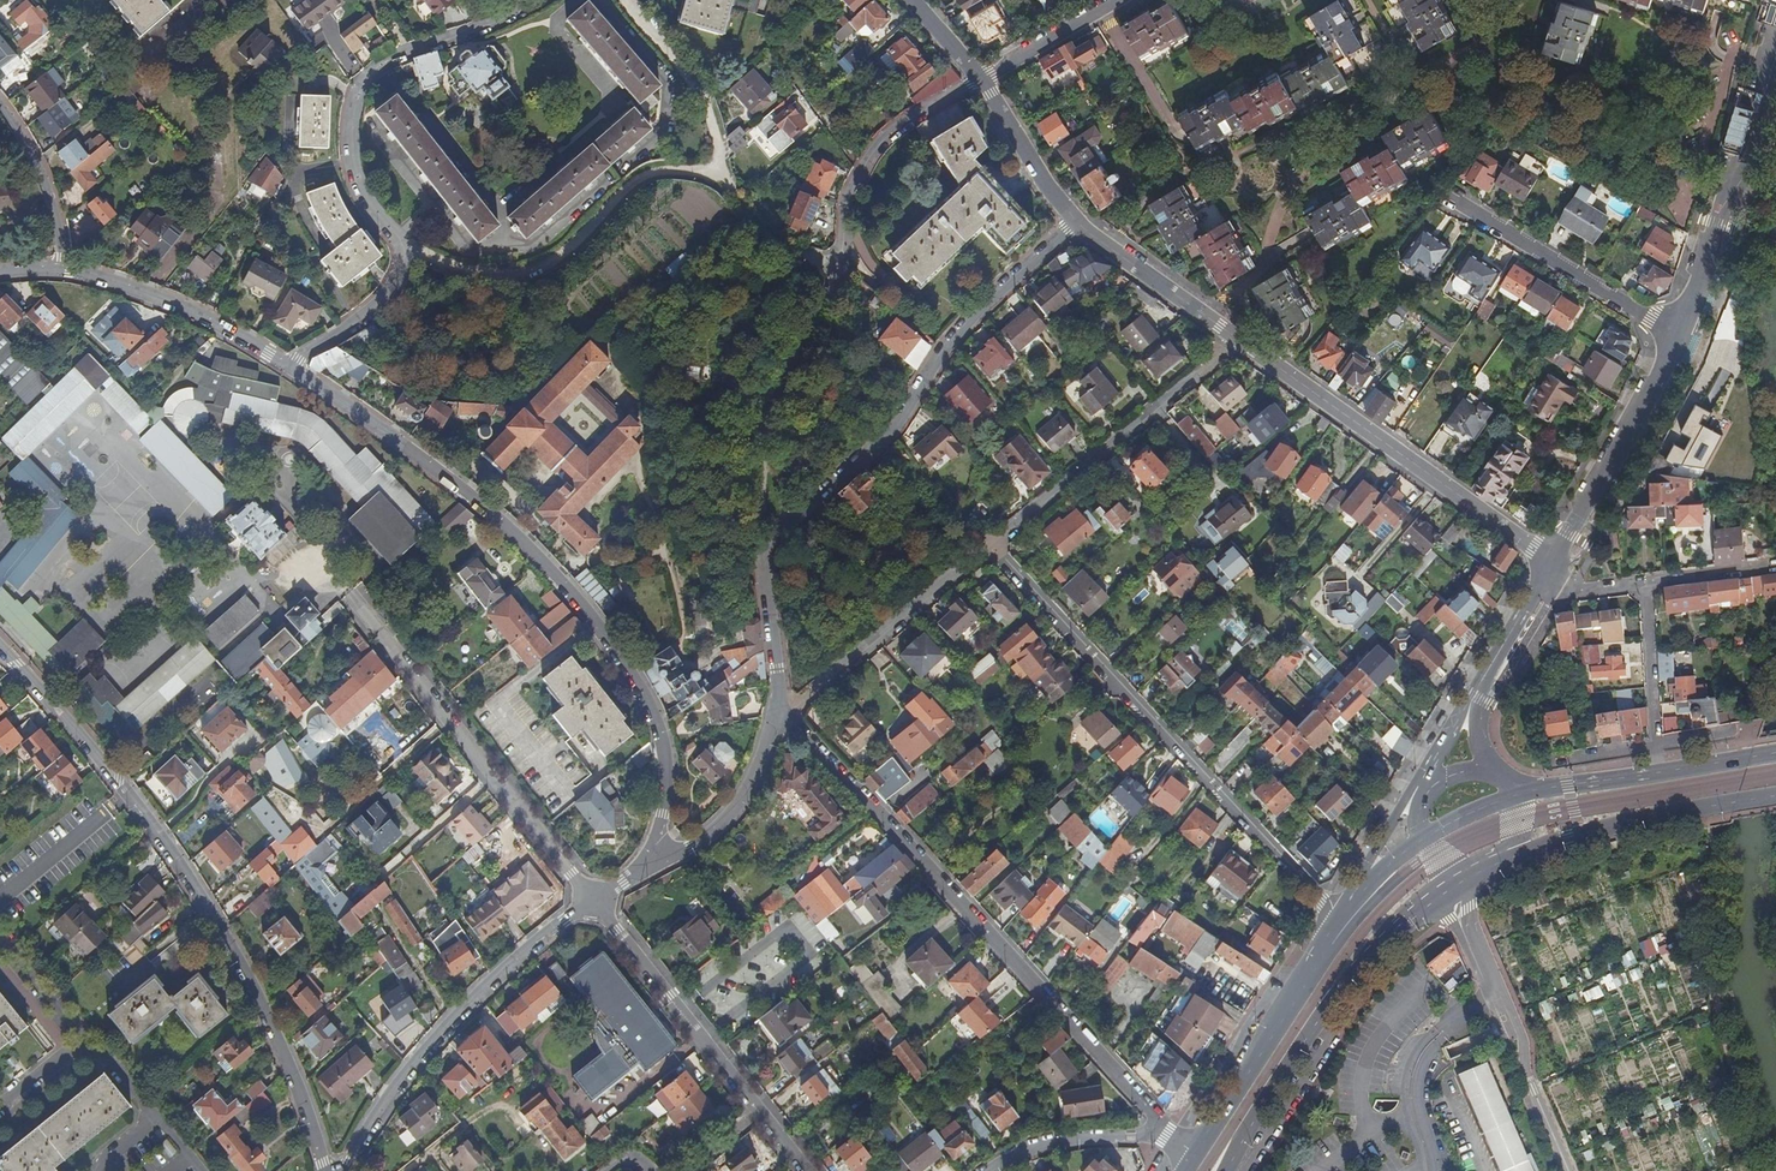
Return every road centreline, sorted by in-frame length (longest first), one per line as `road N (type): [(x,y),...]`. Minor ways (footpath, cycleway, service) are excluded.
road 1 (residential): [(289,364),(508,533),(617,659),(655,728),(664,786),(652,867)]
road 2 (residential): [(328,1170),(281,1042),(184,865),(0,646)]
road 3 (residential): [(1076,223),(969,322),(885,440),(764,544),(778,715)]
road 4 (residential): [(778,715),(797,725),(916,850),(1163,1132)]
road 5 (residential): [(628,0),(710,114),(721,154),(714,173),(645,176),(565,251),(519,277),(478,278),(401,247)]
road 6 (residential): [(991,547),(1321,902),(1334,933)]
road 7 (residential): [(1238,339),(1550,564)]
road 8 (residential): [(401,247),(356,170),(360,87),(420,49),(549,0)]
road 9 (residential): [(591,902),(525,948),(421,1055),(343,1170)]
road 10 (primary): [(1227,1170),(1374,946),(1438,888)]
road 11 (residential): [(804,1170),(591,902)]
road 12 (residential): [(991,547),(1238,339)]
road 13 (residential): [(1567,1170),(1438,888)]
road 14 (primary): [(1484,866),(1569,839),(1775,796)]
road 15 (residential): [(1443,193),(1677,335)]
road 16 (residential): [(778,715),(991,547)]
road 17 (tertiary): [(1775,87),(1746,179),(1726,208),(1677,335)]
road 18 (tertiary): [(1677,335),(1550,564)]
road 19 (primary): [(1334,933),(1196,1154)]
road 20 (residential): [(60,270),(182,305),(289,364)]
road 21 (residential): [(980,80),(874,157),(849,198),(840,264)]
road 22 (residential): [(778,715),(764,759),(730,815),(652,867)]
road 23 (tertiary): [(1436,757),(1354,885),(1334,933)]
road 24 (residential): [(1076,223),(1238,339)]
road 25 (residential): [(1643,585),(1654,773)]
road 26 (residential): [(0,99),(43,175),(59,230),(60,270)]
road 27 (residential): [(1163,1132),(1037,1147),(991,1170)]
road 28 (residential): [(980,80),(1076,223)]
road 29 (residential): [(401,247),(390,291),(356,326),(289,364)]
road 30 (residential): [(980,80),(1120,0)]
road 31 (tertiary): [(1550,564),(1477,696)]
road 32 (primary): [(1654,773),(1520,794)]
road 33 (residential): [(1643,585),(1775,566)]
road 34 (primary): [(1775,753),(1654,773)]

